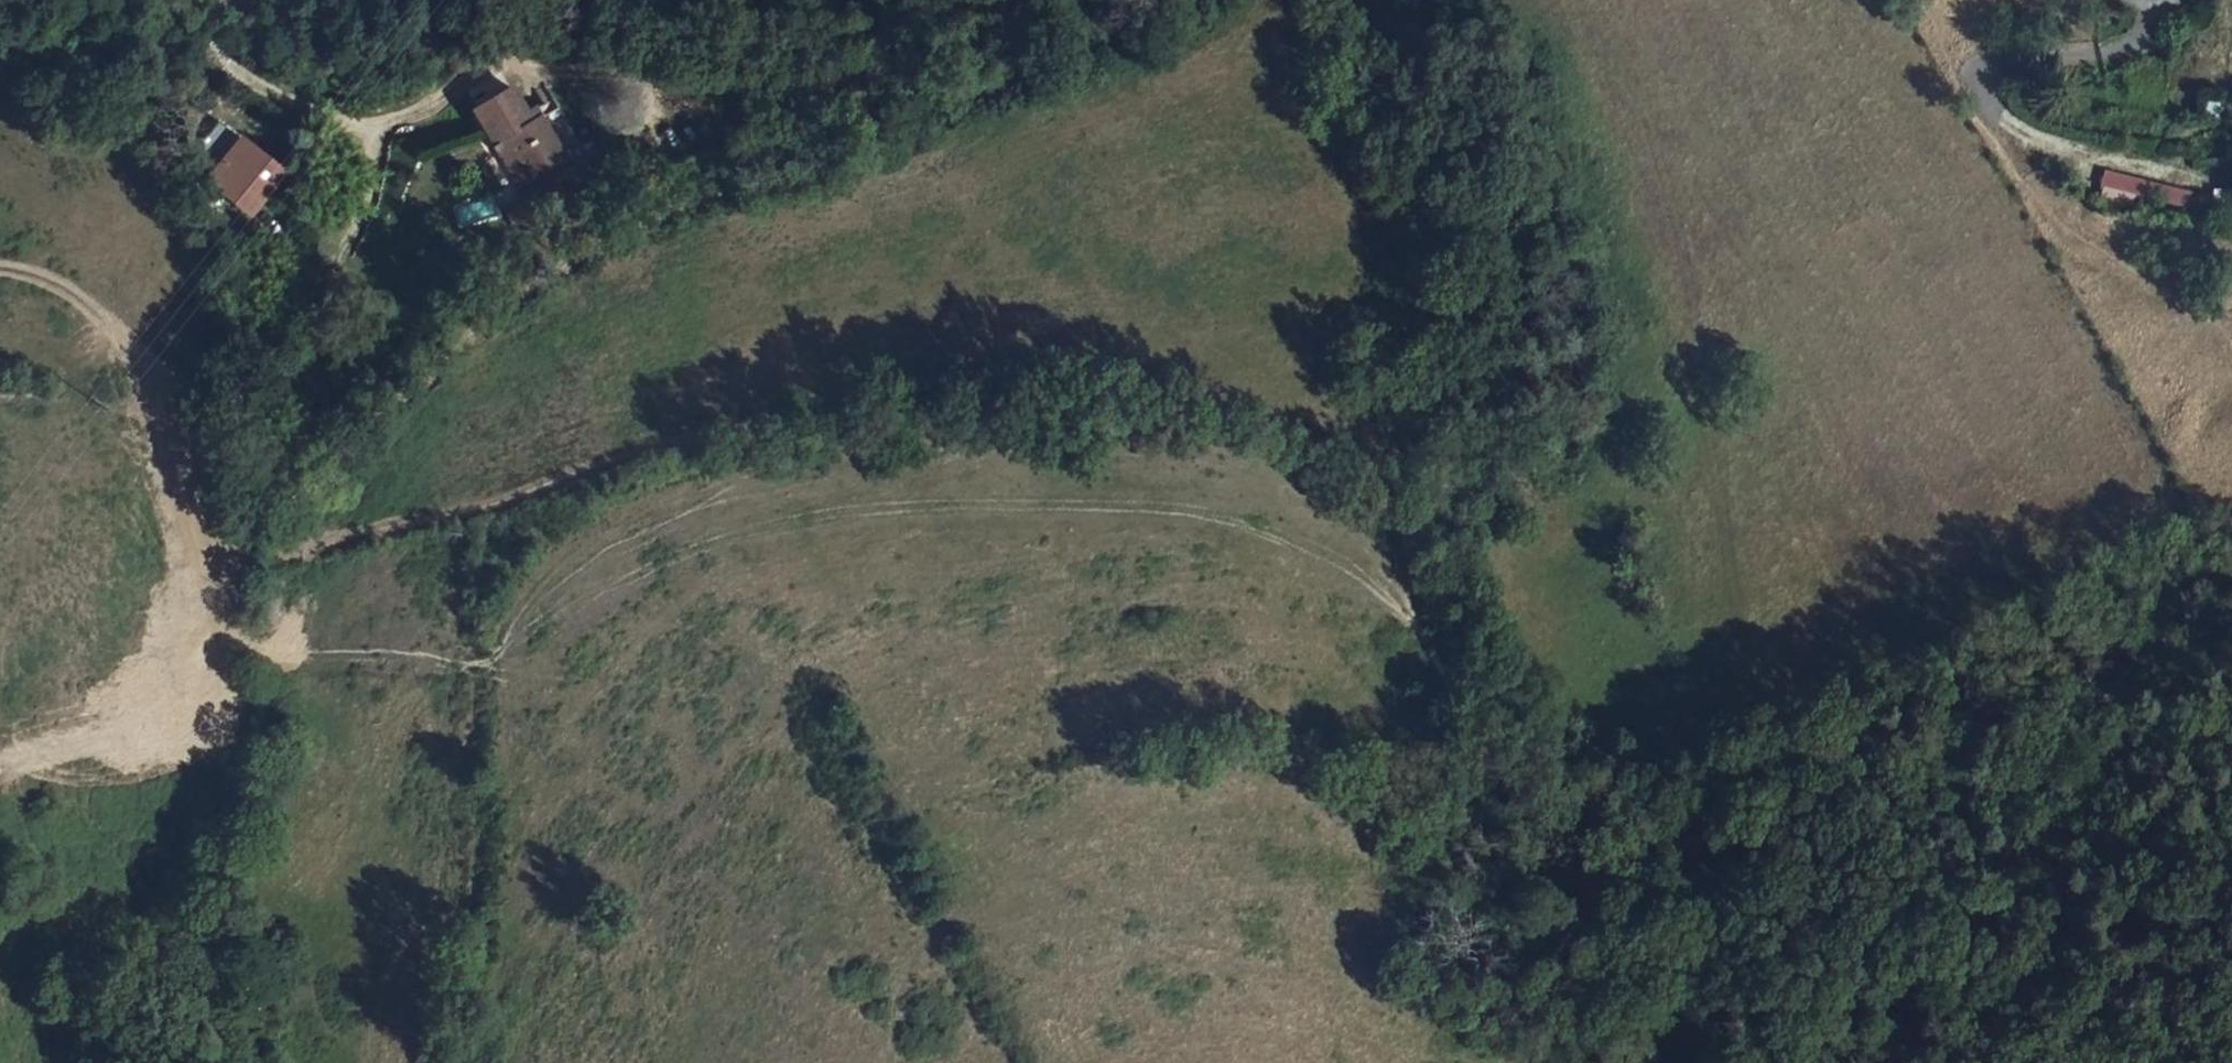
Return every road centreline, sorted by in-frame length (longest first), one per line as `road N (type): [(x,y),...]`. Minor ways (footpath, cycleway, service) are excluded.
road 1 (track): [(184,0),(208,43),(257,84),(372,127),(433,106),(490,64)]
road 2 (track): [(372,127),(356,228),(339,256)]

